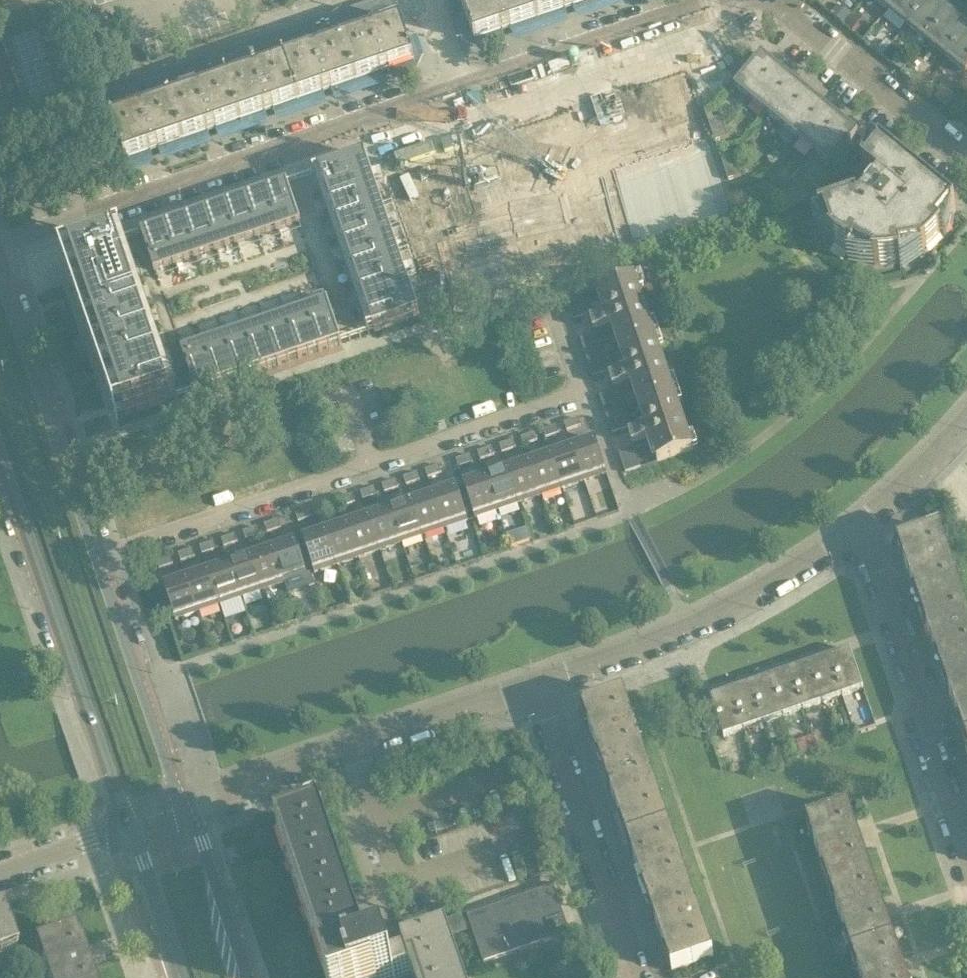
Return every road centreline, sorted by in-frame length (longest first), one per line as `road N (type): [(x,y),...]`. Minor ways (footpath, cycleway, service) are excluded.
road 1 (residential): [(98,559),(581,394),(555,317)]
road 2 (residential): [(0,242),(466,90)]
road 3 (tertiary): [(0,453),(128,825)]
road 4 (residential): [(186,806),(542,687)]
road 5 (residential): [(542,687),(687,628),(862,531)]
road 6 (residential): [(966,837),(862,531)]
road 7 (residential): [(640,977),(542,687)]
road 8 (tertiary): [(98,559),(0,274)]
road 9 (residential): [(466,90),(726,0)]
road 10 (tertiary): [(186,806),(98,559)]
road 11 (residential): [(966,159),(774,0)]
road 12 (residential): [(116,83),(346,0)]
road 13 (tertiary): [(247,977),(186,806)]
road 14 (tertiary): [(128,825),(179,977)]
road 15 (residential): [(862,531),(966,417)]
road 16 (residential): [(0,873),(128,825)]

